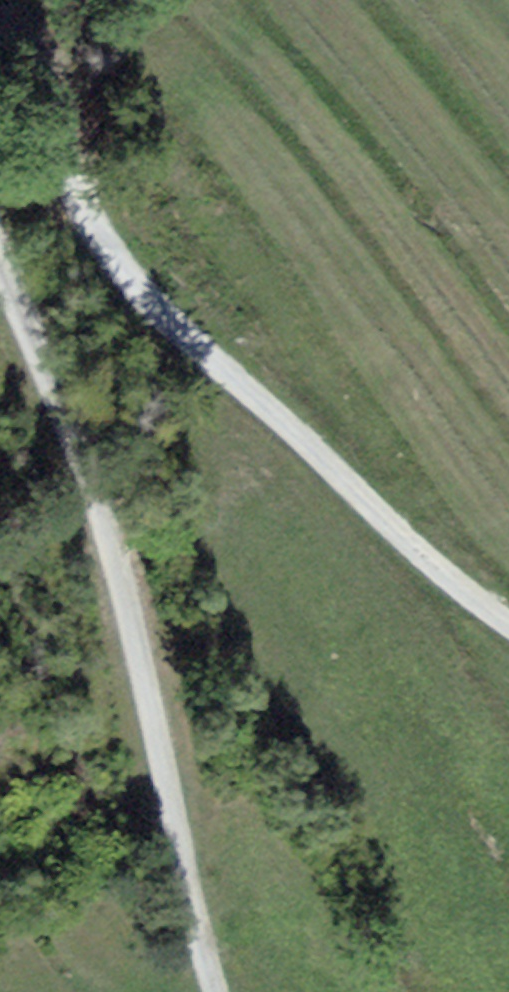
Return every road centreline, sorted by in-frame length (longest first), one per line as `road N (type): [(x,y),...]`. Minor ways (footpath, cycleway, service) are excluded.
road 1 (track): [(0,80),(44,98),(81,162),(99,240),(163,314),(266,401),(454,585),(508,624)]
road 2 (track): [(214,991),(179,858),(136,628),(56,392),(0,274)]

